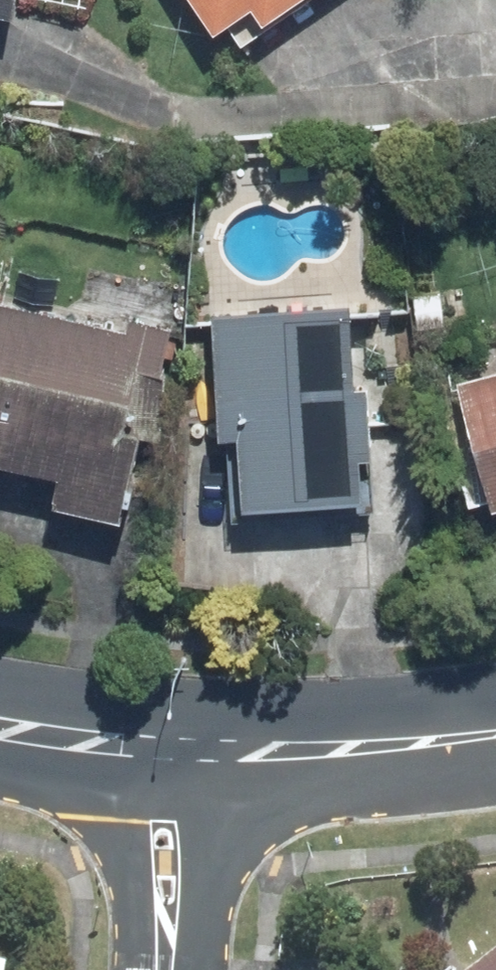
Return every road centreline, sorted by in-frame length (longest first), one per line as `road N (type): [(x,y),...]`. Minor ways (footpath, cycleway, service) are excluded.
road 1 (tertiary): [(187,749),(399,746),(495,731)]
road 2 (residential): [(187,749),(191,840),(177,969)]
road 3 (tertiary): [(187,749),(0,728)]

